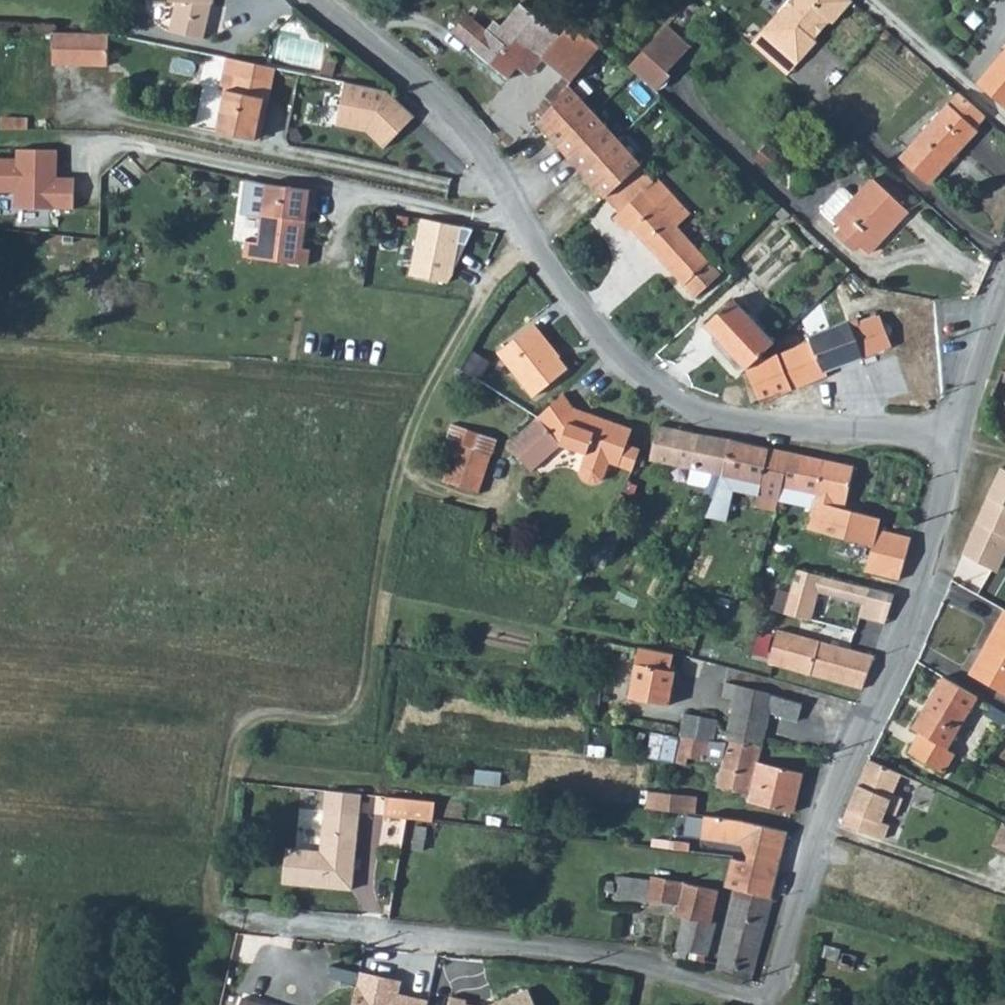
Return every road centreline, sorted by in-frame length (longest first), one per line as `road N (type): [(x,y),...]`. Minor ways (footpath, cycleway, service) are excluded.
road 1 (track): [(535,237),(490,290),(393,479),(372,567),(356,708),(342,723),(268,720),(246,728),(230,755),(219,915),(123,911)]
road 2 (unclassified): [(318,0),(445,100),(485,146),(571,298),(623,362),(664,393),(758,421),(959,433)]
road 3 (unclassified): [(959,433),(915,609),(886,693),(837,792),(772,1004)]
road 4 (unclassified): [(768,1004),(603,954),(219,915)]
road 5 (unclassified): [(1004,290),(959,433)]

